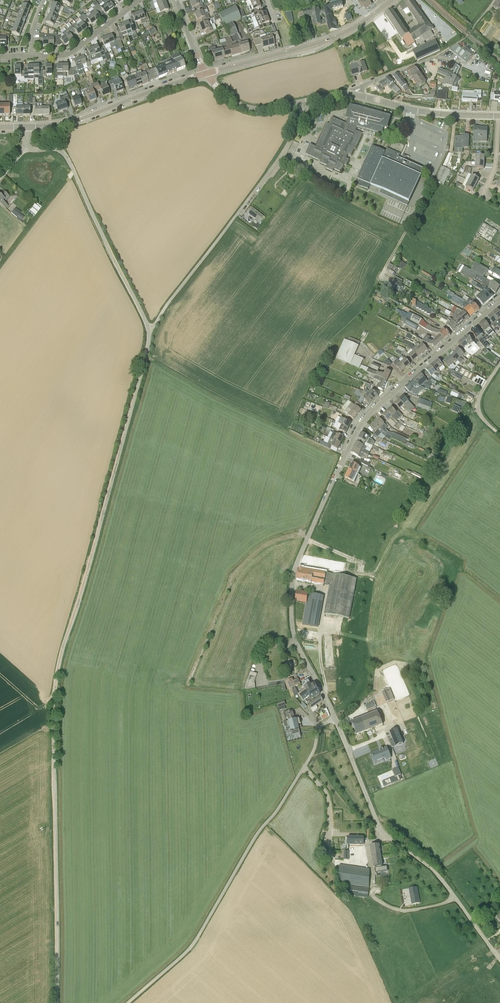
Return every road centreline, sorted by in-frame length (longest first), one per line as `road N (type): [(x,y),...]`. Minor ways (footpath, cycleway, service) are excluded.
road 1 (unclassified): [(56,1002),(55,691),(149,331)]
road 2 (unclassified): [(128,1002),(196,940),(311,755),(317,730),(335,719)]
road 3 (unclassified): [(499,959),(438,875),(382,830),(335,719)]
road 4 (unclassified): [(300,102),(280,158),(149,331)]
road 5 (unclassified): [(334,480),(295,569),(291,612),(297,645),(335,719)]
road 6 (residential): [(334,480),(368,415),(499,302)]
road 7 (unclassified): [(149,331),(66,156),(26,147)]
road 8 (tertiary): [(205,74),(329,39),(382,8)]
road 9 (tertiary): [(25,127),(86,117),(205,74)]
road 10 (residential): [(498,116),(423,111),(353,93)]
road 11 (residential): [(32,56),(71,52),(139,0)]

